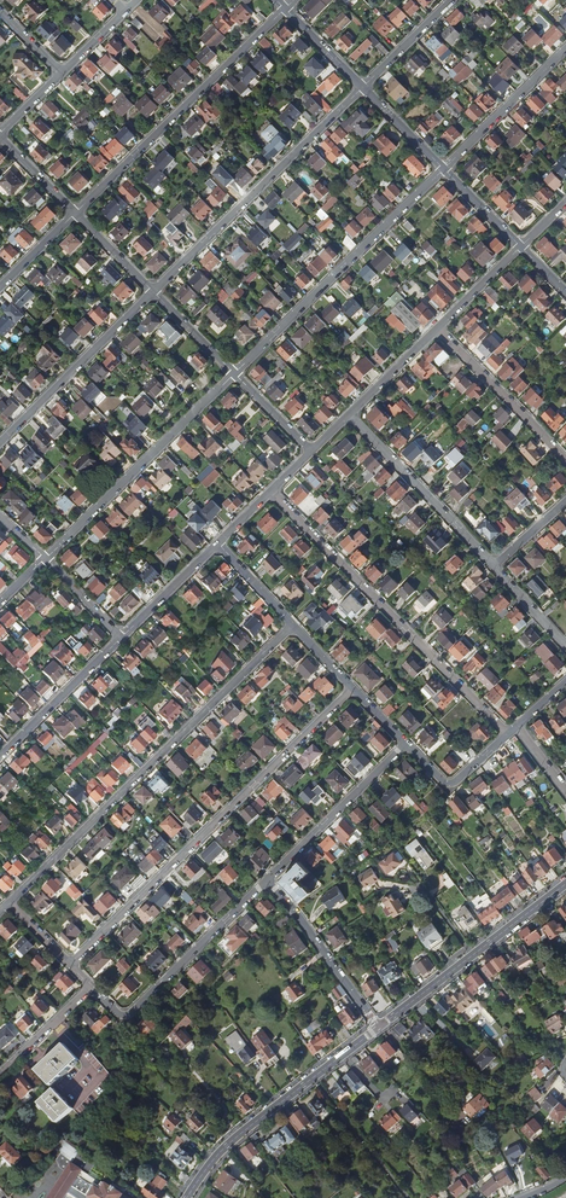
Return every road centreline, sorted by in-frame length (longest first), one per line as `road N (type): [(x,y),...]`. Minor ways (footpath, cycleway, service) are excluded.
road 1 (unclassified): [(10,903),(293,626)]
road 2 (unclassified): [(71,964),(353,689)]
road 3 (unclassified): [(271,491),(509,734)]
road 4 (residential): [(234,374),(444,169)]
road 5 (unclassified): [(363,87),(154,293)]
road 6 (unclassified): [(75,213),(285,9)]
road 7 (residential): [(46,558),(234,374)]
road 8 (tertiary): [(187,1197),(222,1149),(378,1027)]
road 9 (unclassified): [(92,987),(119,1013),(132,1013),(266,881)]
road 10 (unclassified): [(154,293),(0,443)]
road 11 (unclassified): [(349,415),(494,566)]
road 12 (unclassified): [(266,881),(407,744)]
road 13 (unclassified): [(266,881),(378,1027)]
road 14 (unclassified): [(438,328),(565,461)]
road 15 (residential): [(444,169),(565,50)]
road 16 (unclassified): [(121,638),(0,756)]
road 17 (unclassified): [(218,543),(121,638)]
road 18 (unclassified): [(0,1074),(92,987)]
road 19 (unclassified): [(452,0),(363,87)]
road 20 (unclassified): [(438,328),(349,415)]

